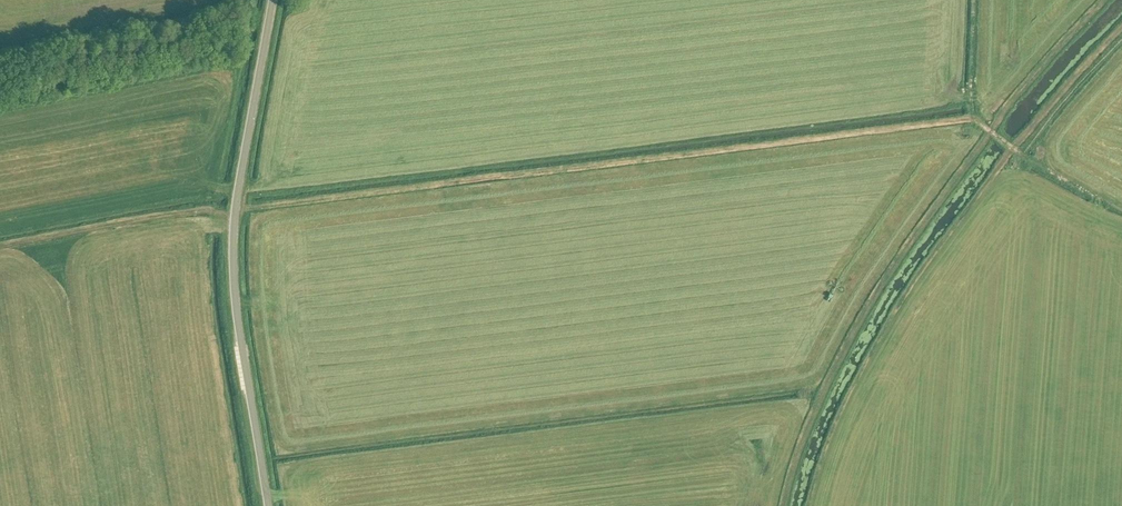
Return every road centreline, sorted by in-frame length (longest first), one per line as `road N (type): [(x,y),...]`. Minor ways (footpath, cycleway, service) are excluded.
road 1 (track): [(785,505),(831,375),(875,302),(1018,94),(1106,0)]
road 2 (unclassified): [(268,505),(236,307),(232,232),(272,0)]
road 3 (track): [(1103,203),(976,118),(975,0)]

